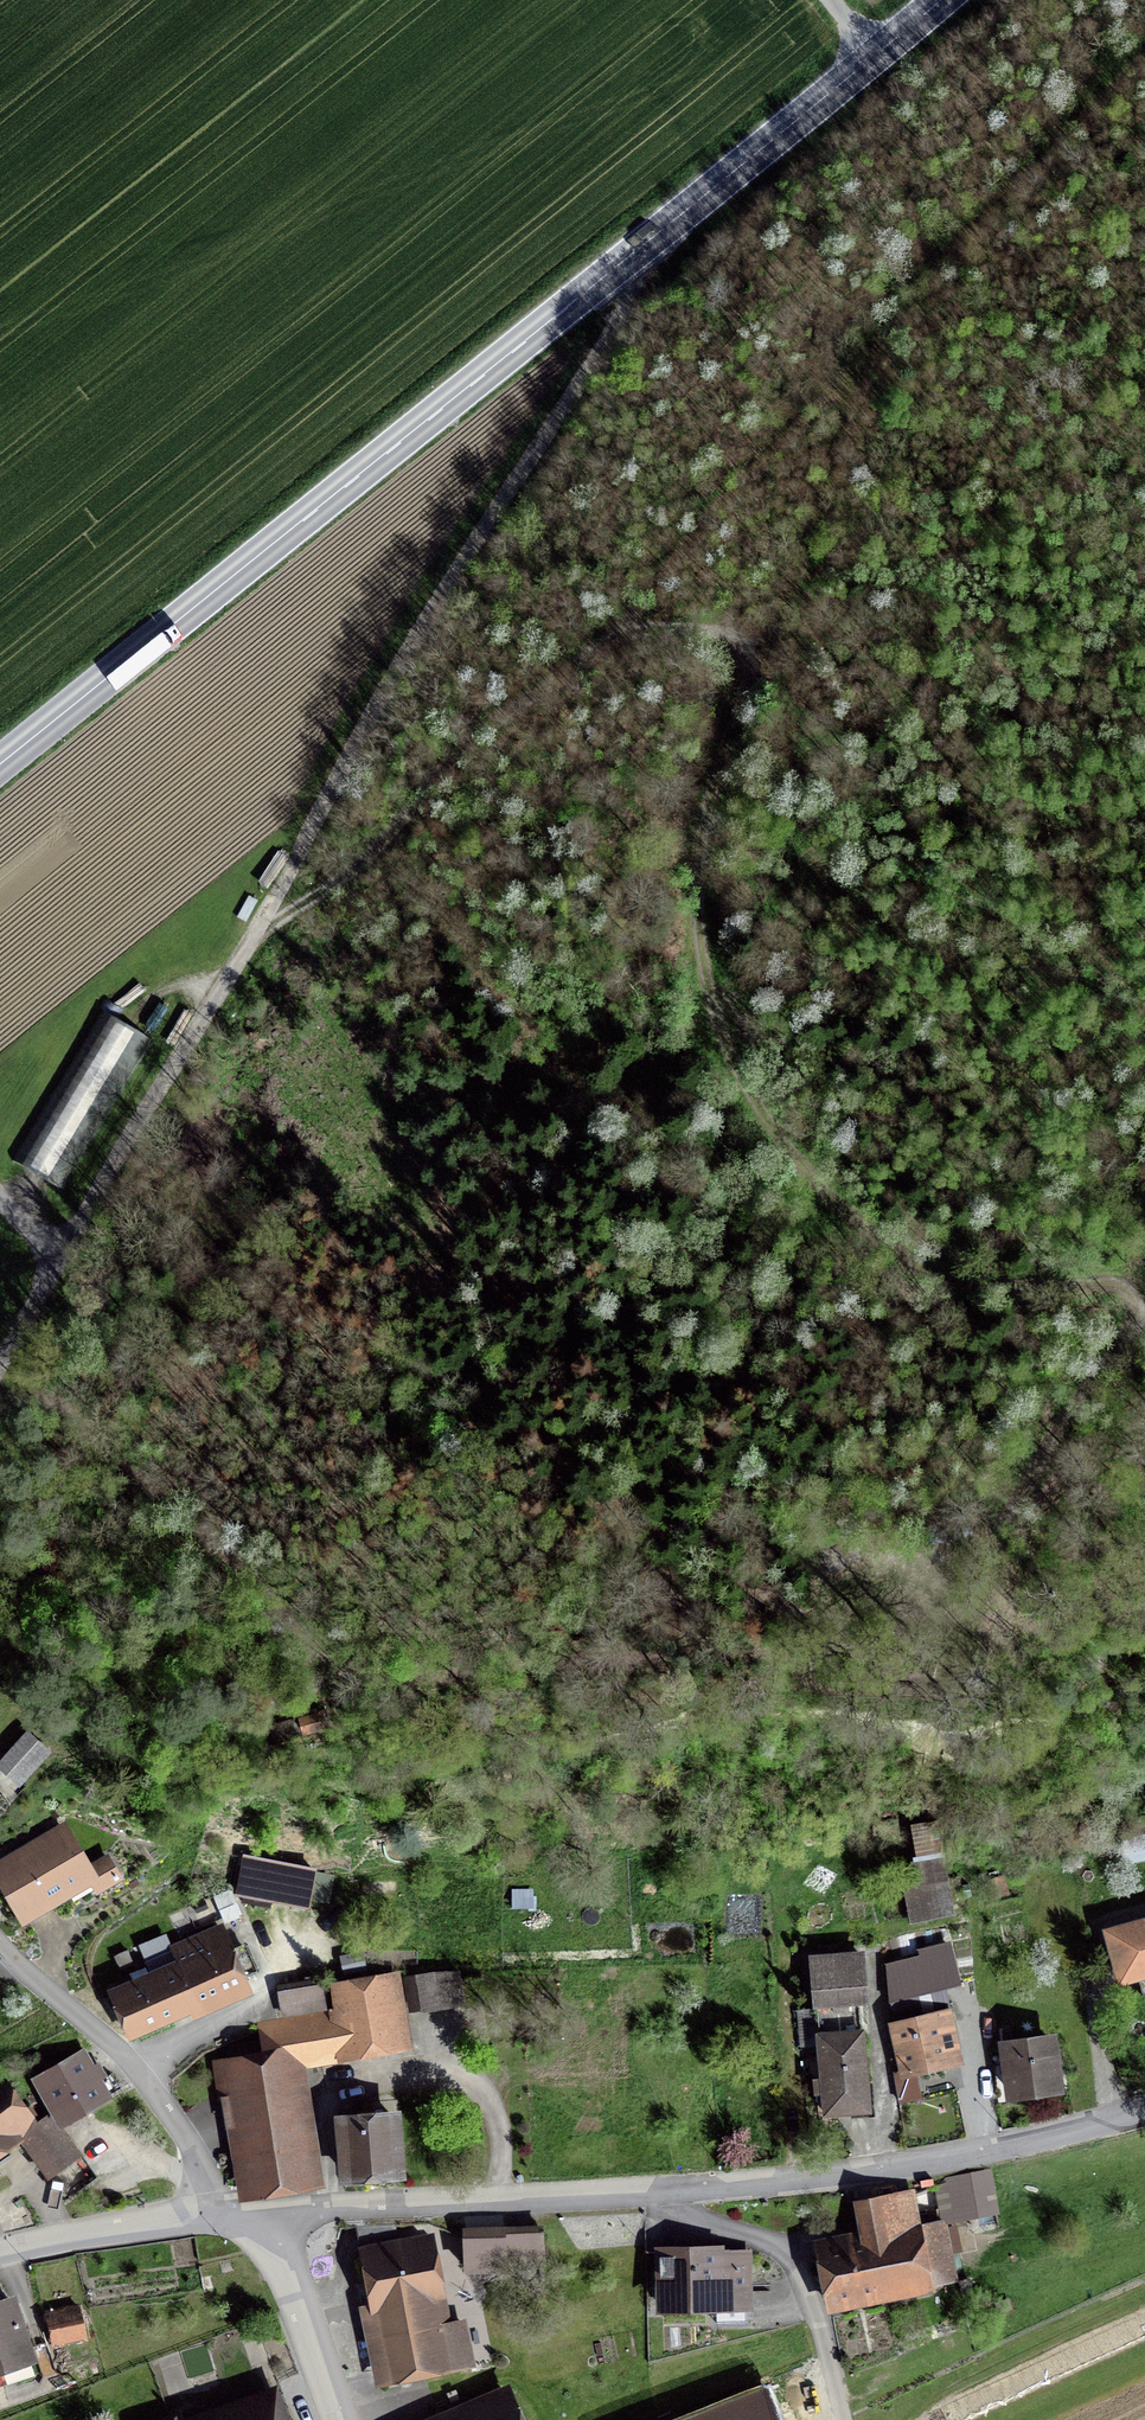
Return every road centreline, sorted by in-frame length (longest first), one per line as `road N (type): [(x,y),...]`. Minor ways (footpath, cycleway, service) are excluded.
road 1 (track): [(859,374),(706,823),(690,925),(733,1080),(806,1190),(910,1267),(996,1291),(1127,1282),(1144,1289)]
road 2 (secondary): [(0,762),(931,0)]
road 3 (track): [(0,1398),(51,1397),(79,1411),(255,1575),(323,1651),(410,1681),(908,1642)]
road 4 (track): [(260,924),(329,879),(632,626),(859,374)]
road 5 (track): [(607,271),(631,303),(348,752),(260,924)]
road 6 (residential): [(649,2196),(833,2184),(1084,2135),(1144,2108)]
road 7 (track): [(1144,62),(859,374)]
road 8 (track): [(1144,1306),(971,1576),(908,1642)]
road 9 (residential): [(265,2219),(649,2196)]
road 10 (track): [(260,924),(59,1250)]
road 11 (track): [(0,1945),(133,2067),(181,2128),(212,2222)]
road 12 (residential): [(847,2419),(789,2264),(649,2196)]
road 13 (residential): [(265,2219),(0,2264)]
road 14 (residential): [(351,2419),(265,2219)]
road 15 (track): [(620,636),(765,648)]
road 16 (track): [(59,1250),(0,1373)]

